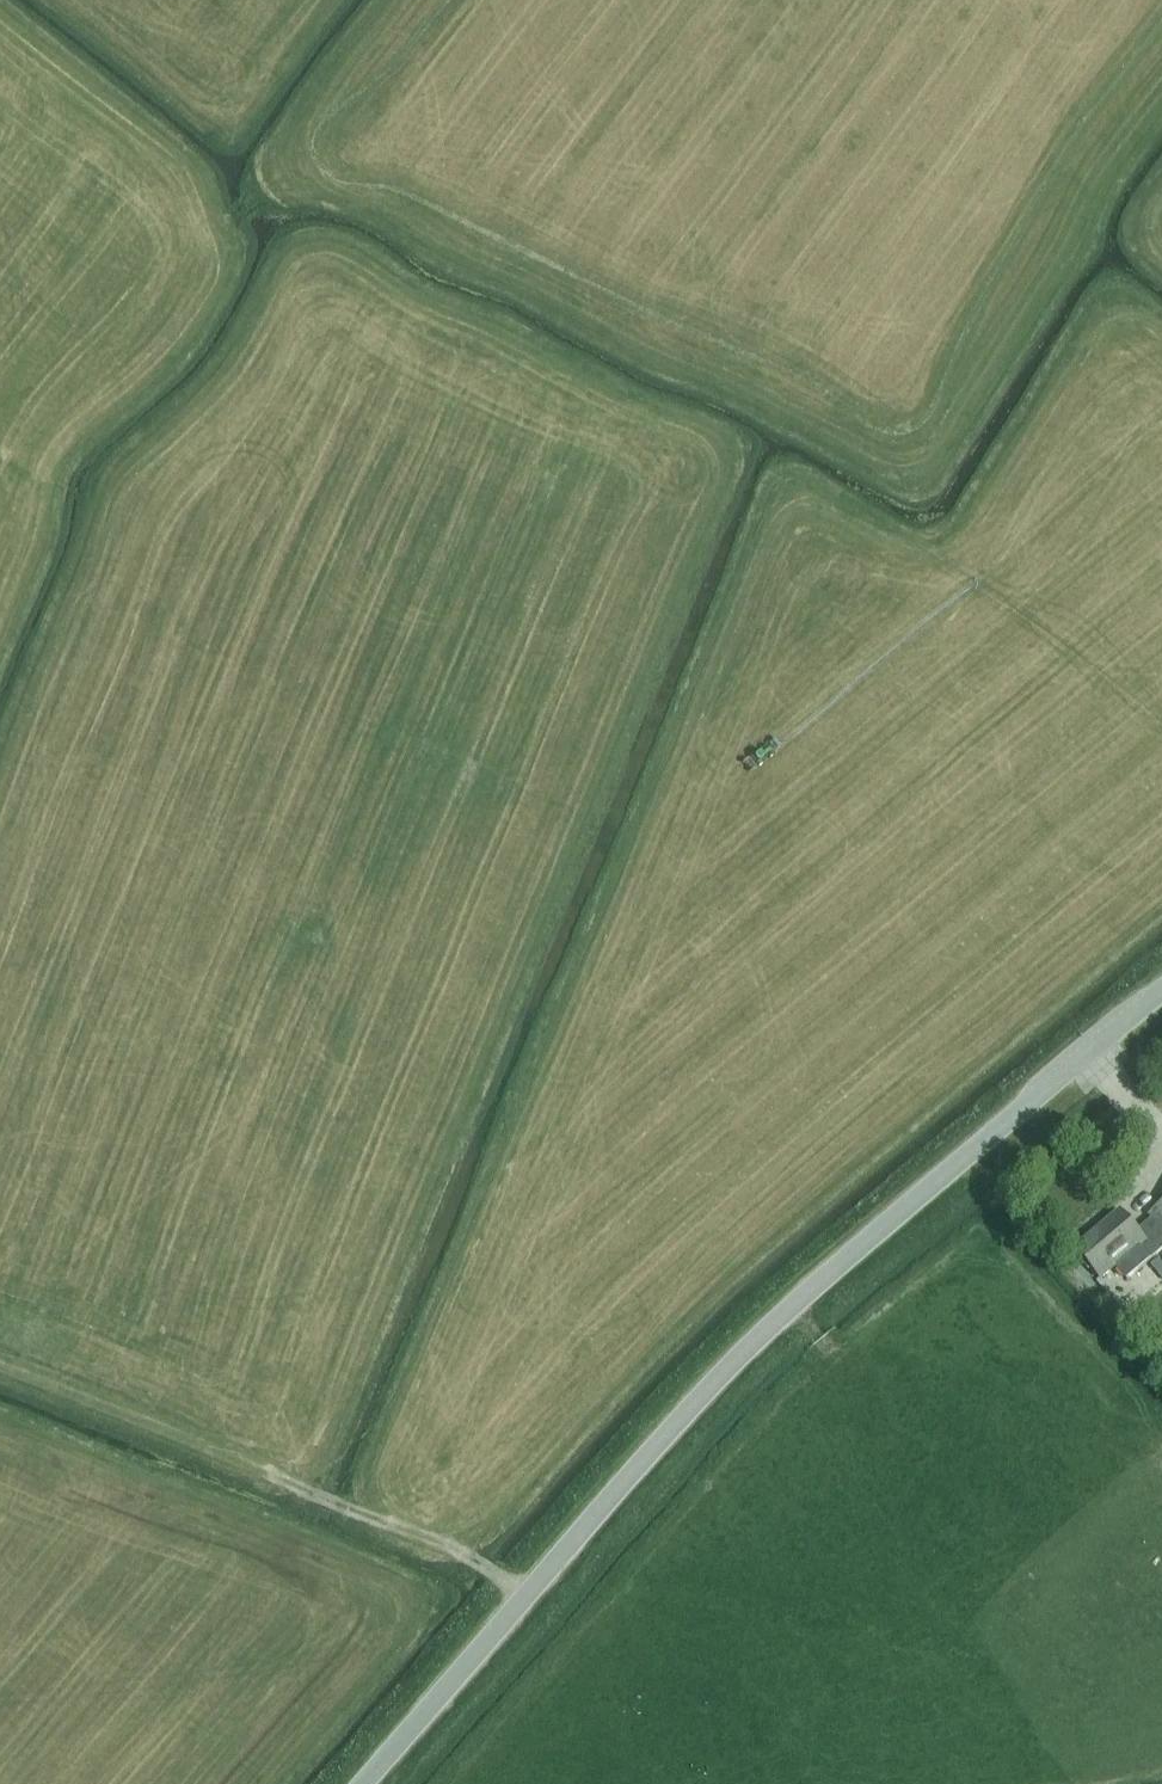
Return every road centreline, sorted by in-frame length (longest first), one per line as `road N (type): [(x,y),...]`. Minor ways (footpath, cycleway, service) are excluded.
road 1 (tertiary): [(364,1783),(755,1341),(1161,992)]
road 2 (track): [(531,1595),(463,1553),(0,1363)]

